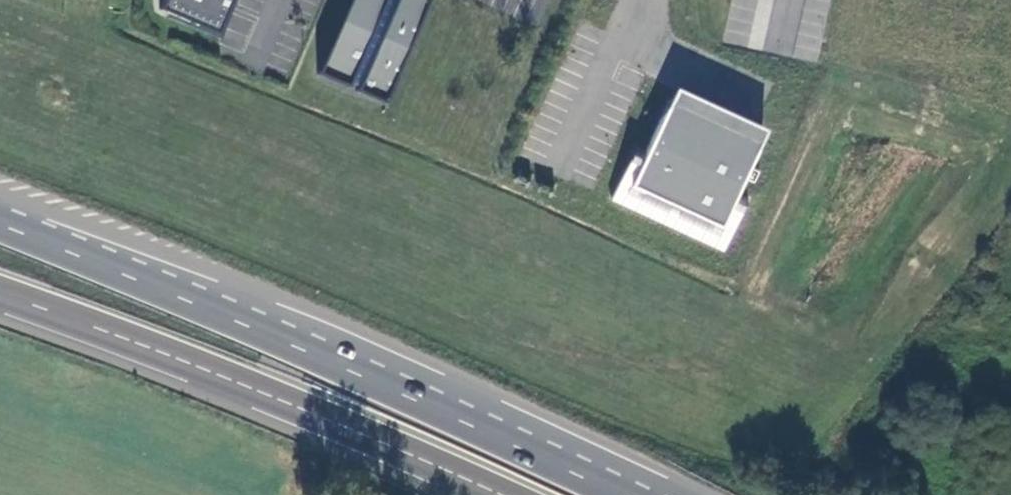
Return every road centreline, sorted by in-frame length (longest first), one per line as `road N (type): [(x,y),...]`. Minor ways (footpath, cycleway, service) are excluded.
road 1 (trunk): [(624,494),(318,356),(0,225)]
road 2 (trunk): [(0,294),(183,361),(498,494)]

